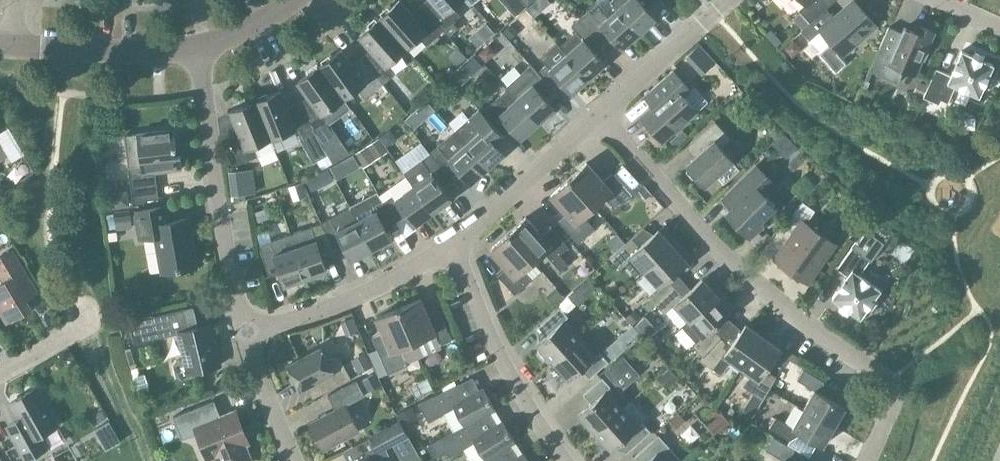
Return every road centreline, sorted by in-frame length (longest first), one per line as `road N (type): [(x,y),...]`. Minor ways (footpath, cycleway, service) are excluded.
road 1 (residential): [(865,460),(888,414),(888,382),(726,259),(602,115)]
road 2 (residential): [(248,332),(214,191),(200,53)]
road 3 (residential): [(570,460),(526,403),(458,237)]
road 4 (residential): [(248,332),(387,283),(458,237)]
road 5 (residential): [(458,237),(602,115)]
road 6 (residential): [(200,53),(154,59),(14,47)]
road 7 (residential): [(602,115),(733,0)]
road 8 (residential): [(292,460),(248,332)]

